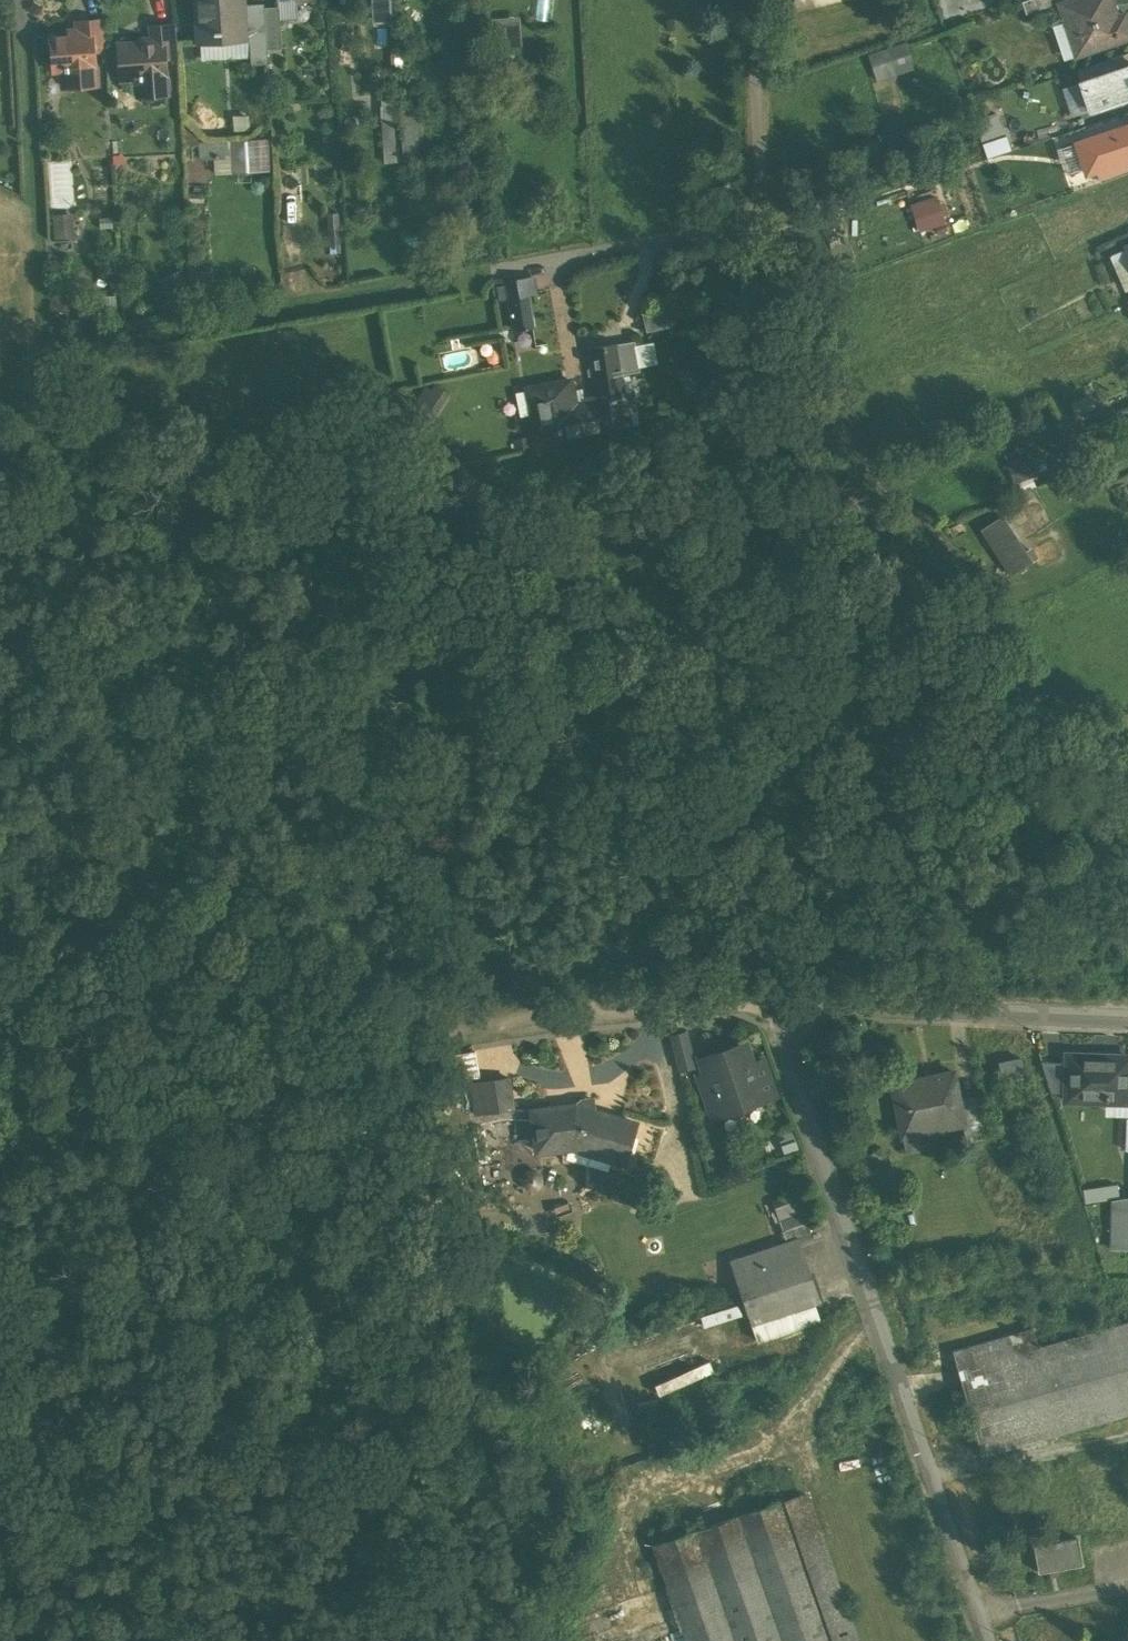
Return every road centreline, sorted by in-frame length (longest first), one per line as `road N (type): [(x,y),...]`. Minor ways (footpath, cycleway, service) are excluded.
road 1 (residential): [(766,1006),(993,1640)]
road 2 (track): [(760,234),(784,248),(848,443),(982,570),(1047,735)]
road 3 (track): [(0,364),(518,280)]
road 4 (track): [(0,1186),(119,1139),(473,1034)]
road 5 (residential): [(749,0),(760,234),(518,280)]
road 6 (residential): [(1127,1012),(766,1006)]
road 7 (track): [(23,0),(42,356)]
road 8 (residential): [(766,1006),(473,1034)]

